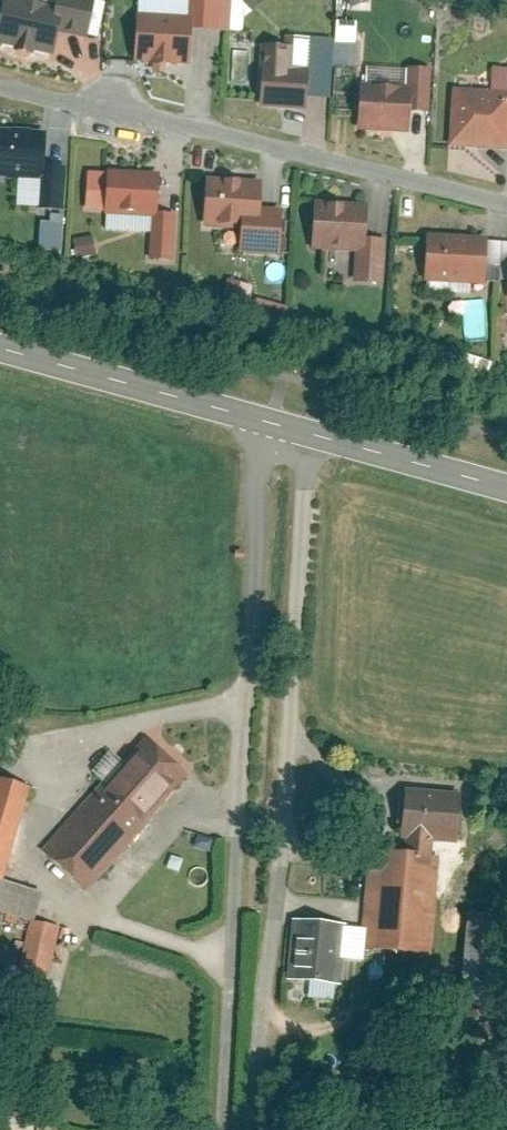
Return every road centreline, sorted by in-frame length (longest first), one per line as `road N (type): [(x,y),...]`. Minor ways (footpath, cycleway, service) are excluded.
road 1 (secondary): [(0,350),(506,489)]
road 2 (residential): [(506,205),(0,84)]

